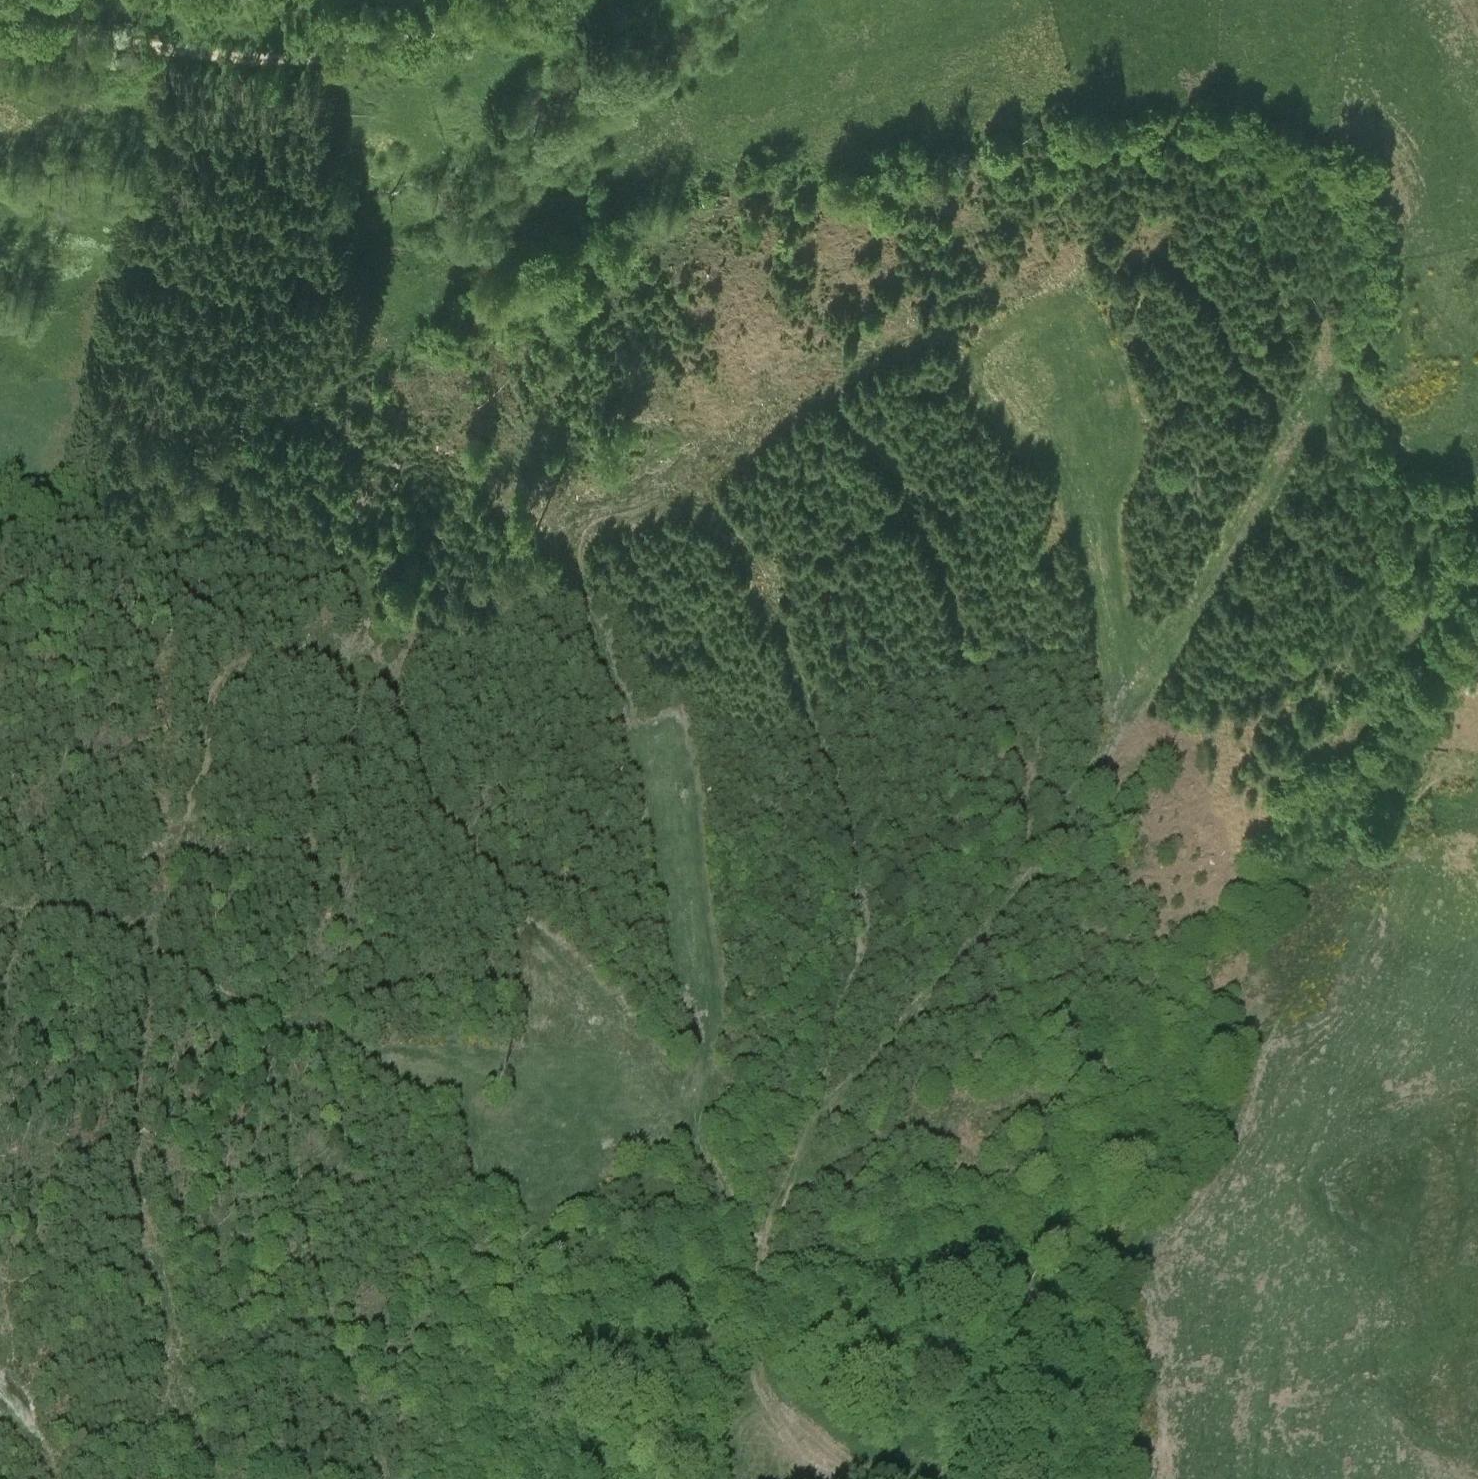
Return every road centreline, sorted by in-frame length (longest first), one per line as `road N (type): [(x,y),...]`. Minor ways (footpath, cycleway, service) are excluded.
road 1 (track): [(506,0),(427,34),(345,53),(280,56),(0,27)]

